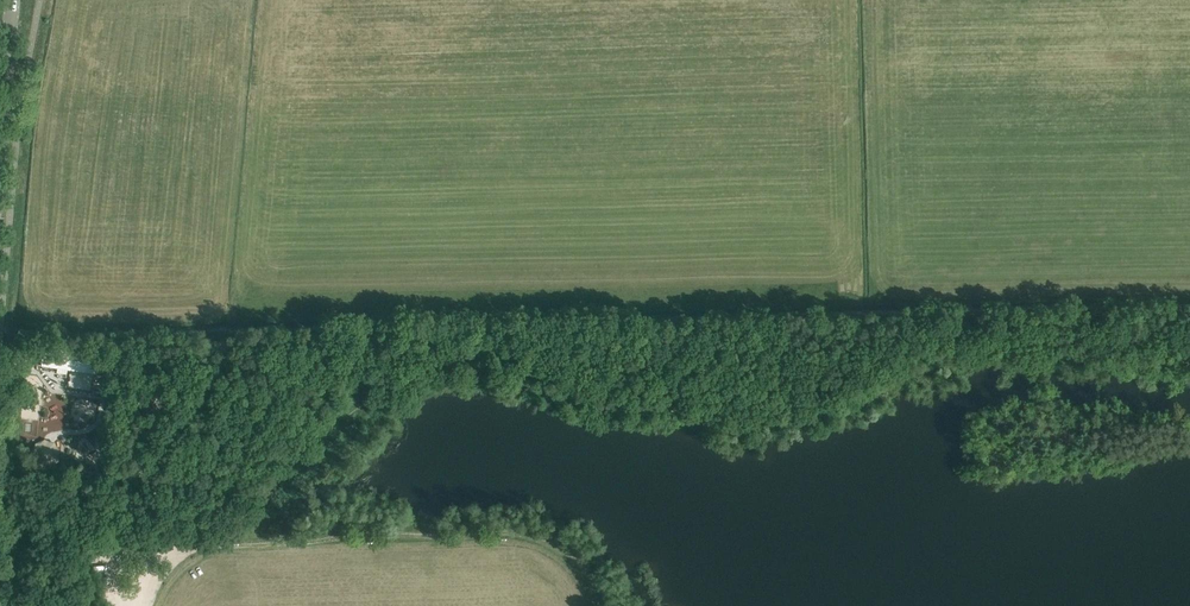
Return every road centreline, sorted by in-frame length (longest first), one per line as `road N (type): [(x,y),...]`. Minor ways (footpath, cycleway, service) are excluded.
road 1 (tertiary): [(0,149),(13,0)]

